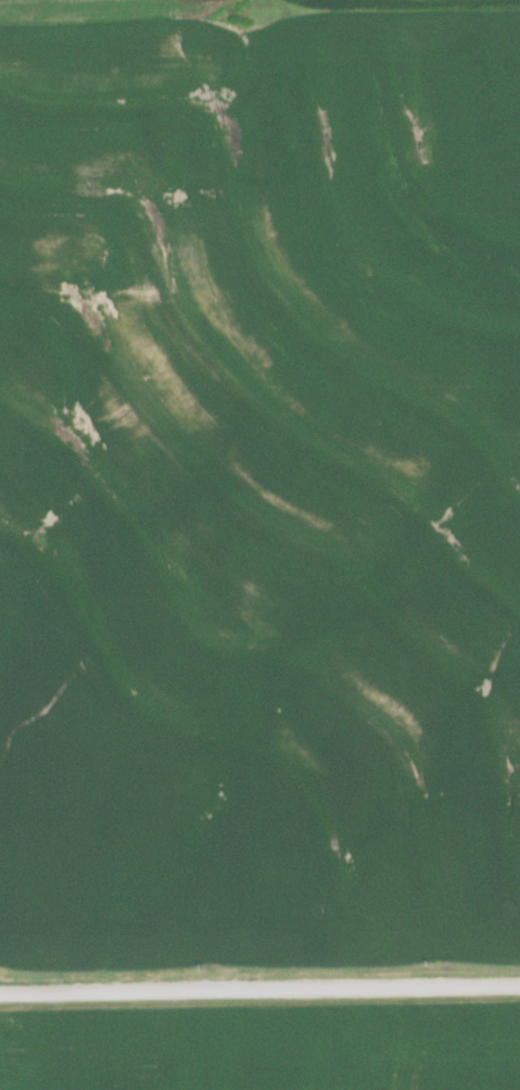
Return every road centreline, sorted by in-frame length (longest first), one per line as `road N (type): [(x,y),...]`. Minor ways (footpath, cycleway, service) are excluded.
road 1 (residential): [(0,992),(519,985)]

